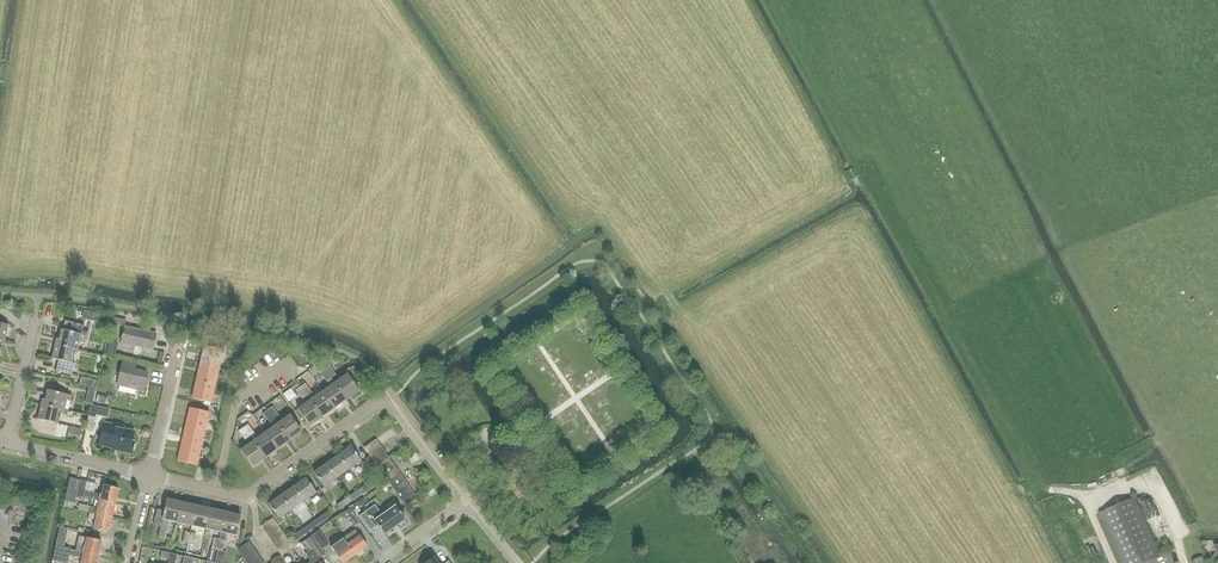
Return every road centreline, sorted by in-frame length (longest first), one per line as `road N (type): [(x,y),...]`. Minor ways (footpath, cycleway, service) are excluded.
road 1 (residential): [(149,475),(246,495),(387,395)]
road 2 (residential): [(8,443),(149,475)]
road 3 (residential): [(149,475),(181,342)]
road 4 (residential): [(468,499),(387,395)]
road 5 (residential): [(8,443),(35,320)]

